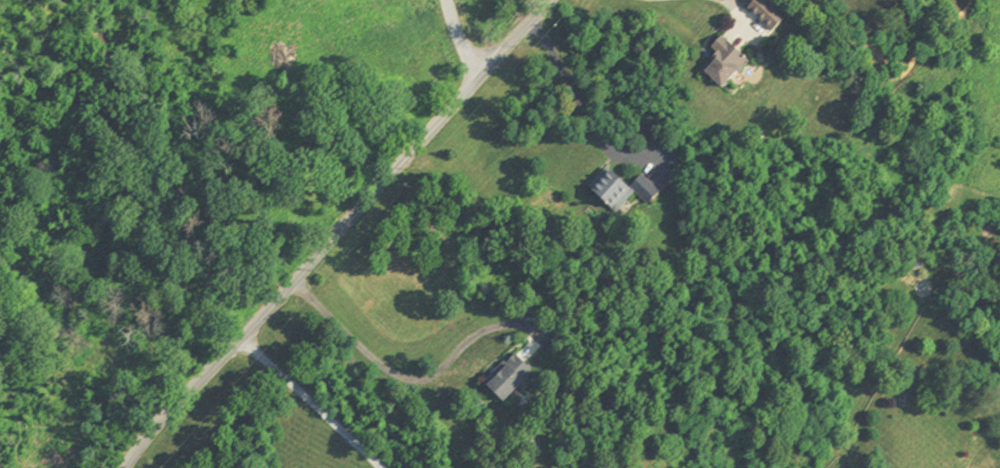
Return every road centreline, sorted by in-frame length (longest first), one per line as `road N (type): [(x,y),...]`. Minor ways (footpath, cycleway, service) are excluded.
road 1 (tertiary): [(122,467),(550,0)]

